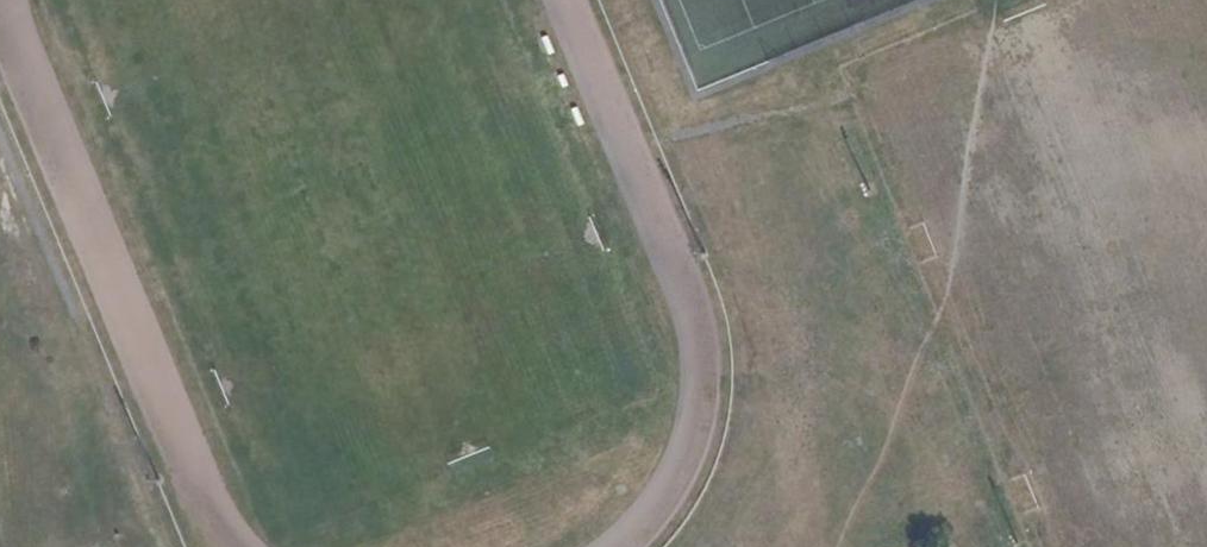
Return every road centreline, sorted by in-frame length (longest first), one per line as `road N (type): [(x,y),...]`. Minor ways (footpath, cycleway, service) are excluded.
road 1 (track): [(0,133),(170,546)]

